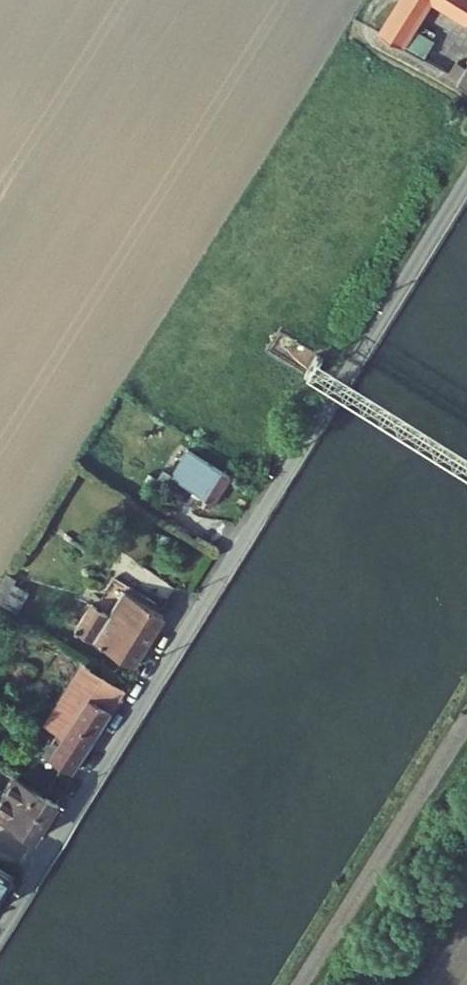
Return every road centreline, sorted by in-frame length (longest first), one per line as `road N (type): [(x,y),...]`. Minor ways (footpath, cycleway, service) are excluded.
road 1 (unclassified): [(466,176),(0,931)]

